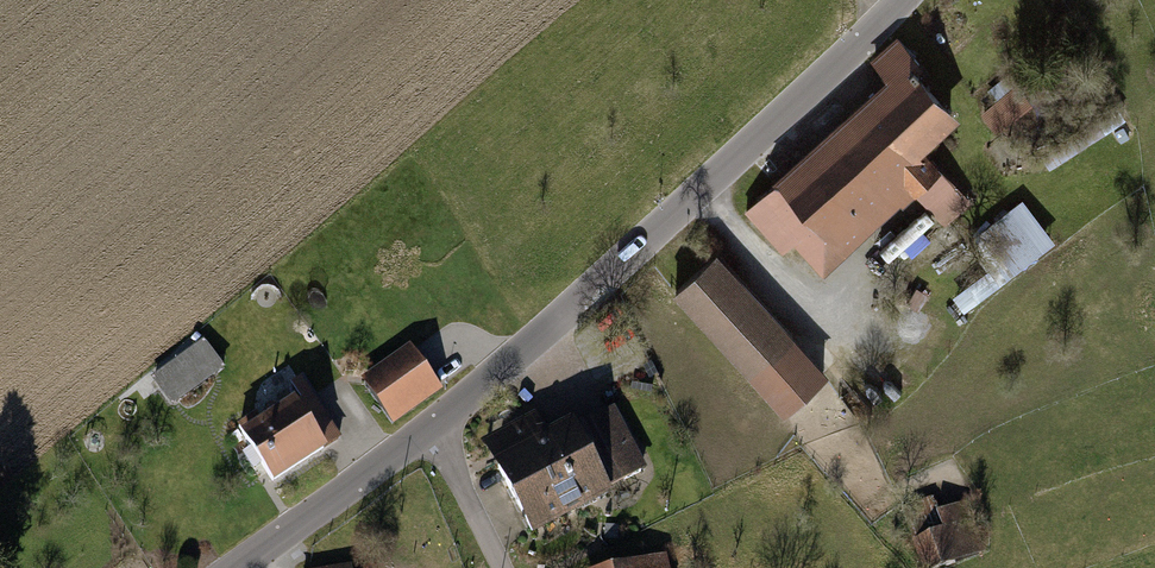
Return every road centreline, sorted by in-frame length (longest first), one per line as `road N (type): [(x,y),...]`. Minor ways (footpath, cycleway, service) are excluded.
road 1 (tertiary): [(895,0),(433,428)]
road 2 (tertiary): [(433,428),(242,567)]
road 3 (residential): [(433,428),(504,567)]

